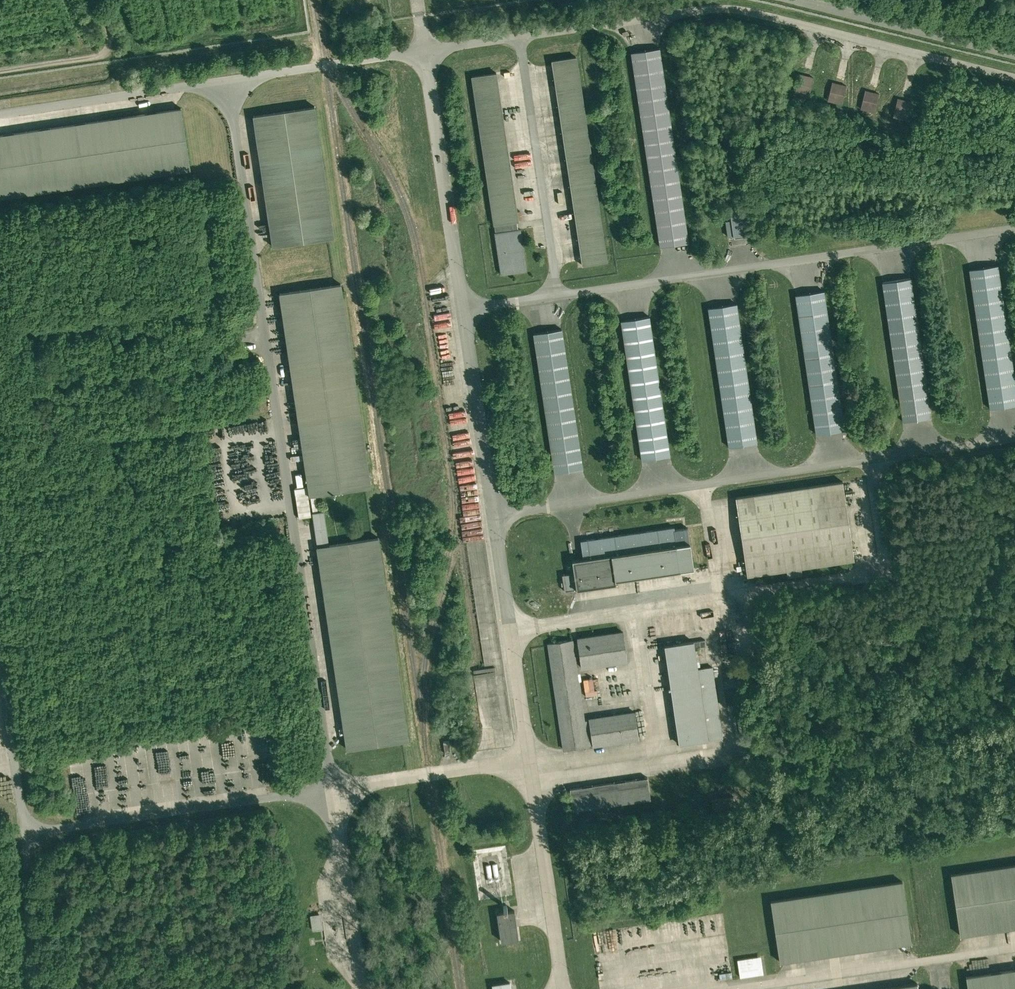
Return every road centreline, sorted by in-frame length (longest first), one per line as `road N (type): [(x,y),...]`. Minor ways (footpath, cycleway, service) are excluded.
road 1 (unclassified): [(1014,56),(796,0)]
road 2 (track): [(94,0),(108,36),(105,53),(0,72)]
road 3 (track): [(25,836),(32,988)]

